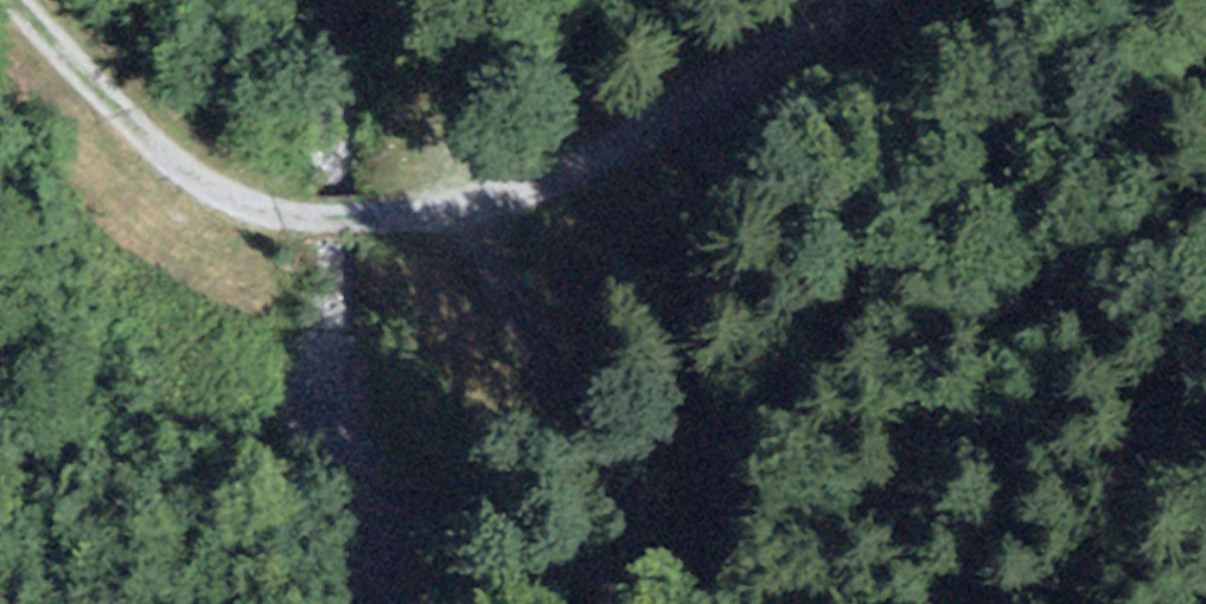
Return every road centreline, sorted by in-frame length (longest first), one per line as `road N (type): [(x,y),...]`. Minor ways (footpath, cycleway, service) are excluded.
road 1 (track): [(862,0),(494,233),(305,217)]
road 2 (track): [(494,233),(523,328),(578,456),(688,603)]
road 3 (track): [(7,0),(144,145),(240,203),(305,217)]

